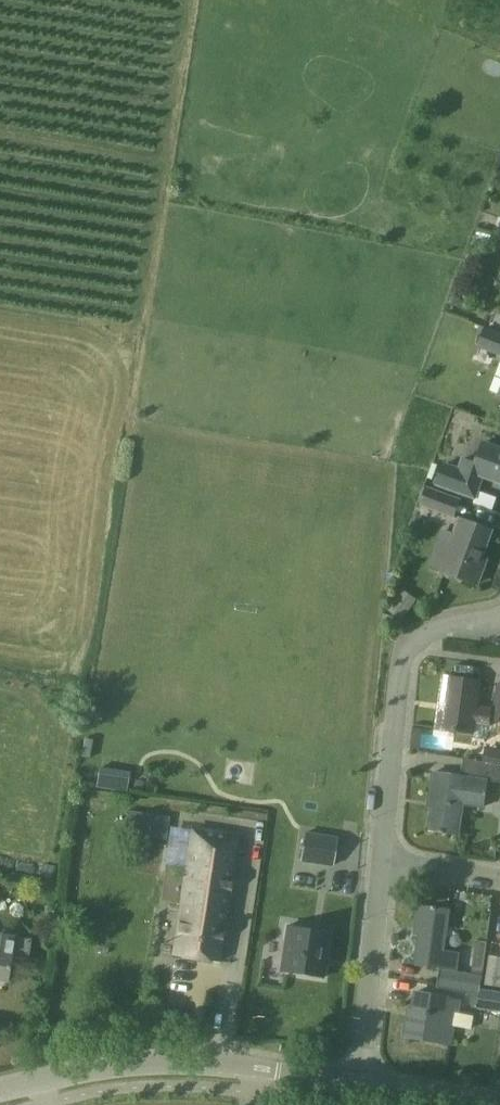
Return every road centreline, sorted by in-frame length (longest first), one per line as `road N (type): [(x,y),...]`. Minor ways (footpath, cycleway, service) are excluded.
road 1 (tertiary): [(358,1085),(218,1062),(108,1066),(0,1091)]
road 2 (residential): [(386,861),(400,677),(411,648),(432,630),(499,626)]
road 3 (residential): [(358,1085),(386,861)]
road 4 (tertiary): [(479,1104),(358,1085)]

